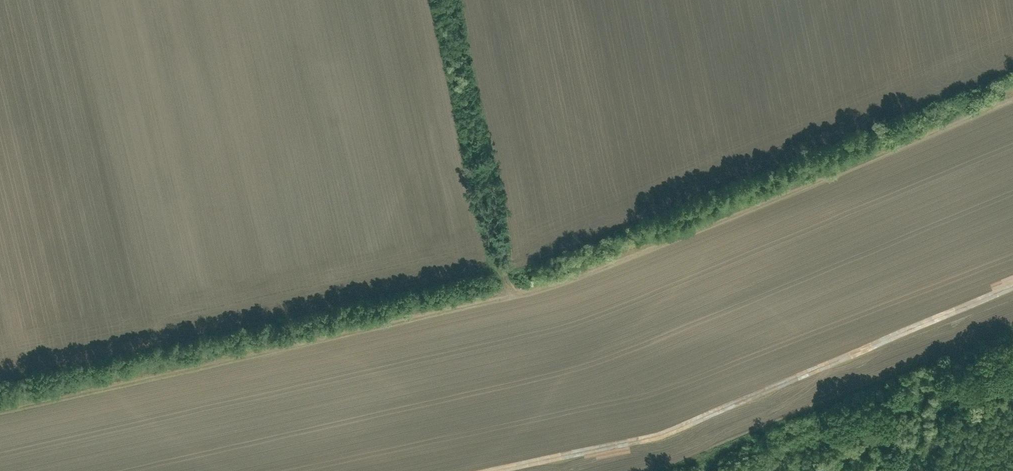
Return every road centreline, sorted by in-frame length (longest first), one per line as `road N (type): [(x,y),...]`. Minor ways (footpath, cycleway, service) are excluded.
road 1 (track): [(786,470),(1012,379)]

